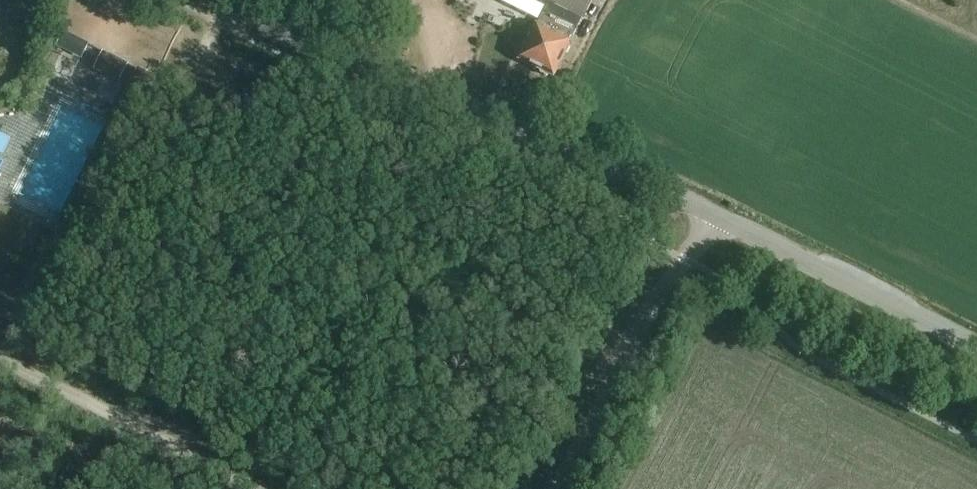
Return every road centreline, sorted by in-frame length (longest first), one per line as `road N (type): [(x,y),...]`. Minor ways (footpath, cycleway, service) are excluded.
road 1 (tertiary): [(711,213),(228,0)]
road 2 (unclassified): [(711,213),(661,290),(559,488)]
road 3 (tertiary): [(976,347),(711,213)]
road 4 (track): [(263,488),(0,356)]

